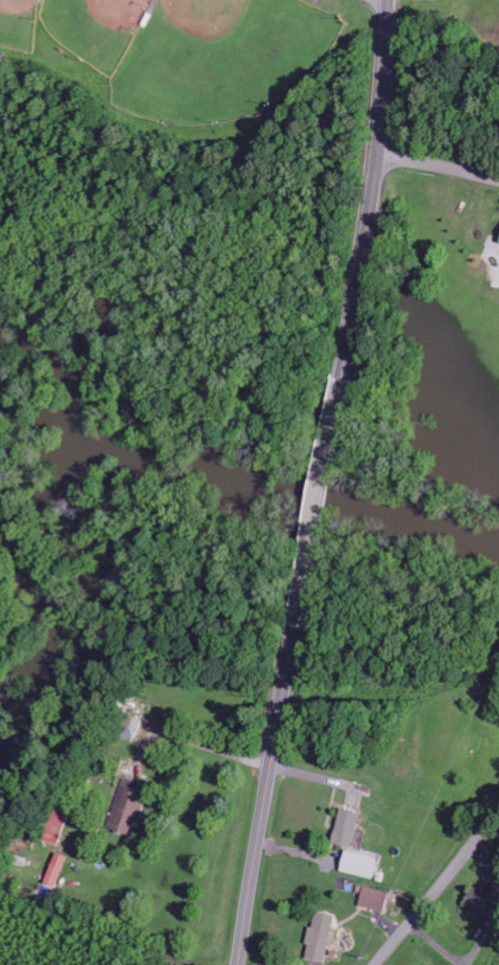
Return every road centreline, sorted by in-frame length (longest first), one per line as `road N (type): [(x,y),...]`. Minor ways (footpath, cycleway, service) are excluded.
road 1 (secondary): [(342,377),(369,226),(388,0)]
road 2 (secondary): [(241,964),(299,622)]
road 3 (secondary): [(299,622),(342,377)]
road 4 (residential): [(492,822),(377,964)]
road 5 (residential): [(378,152),(498,177)]

